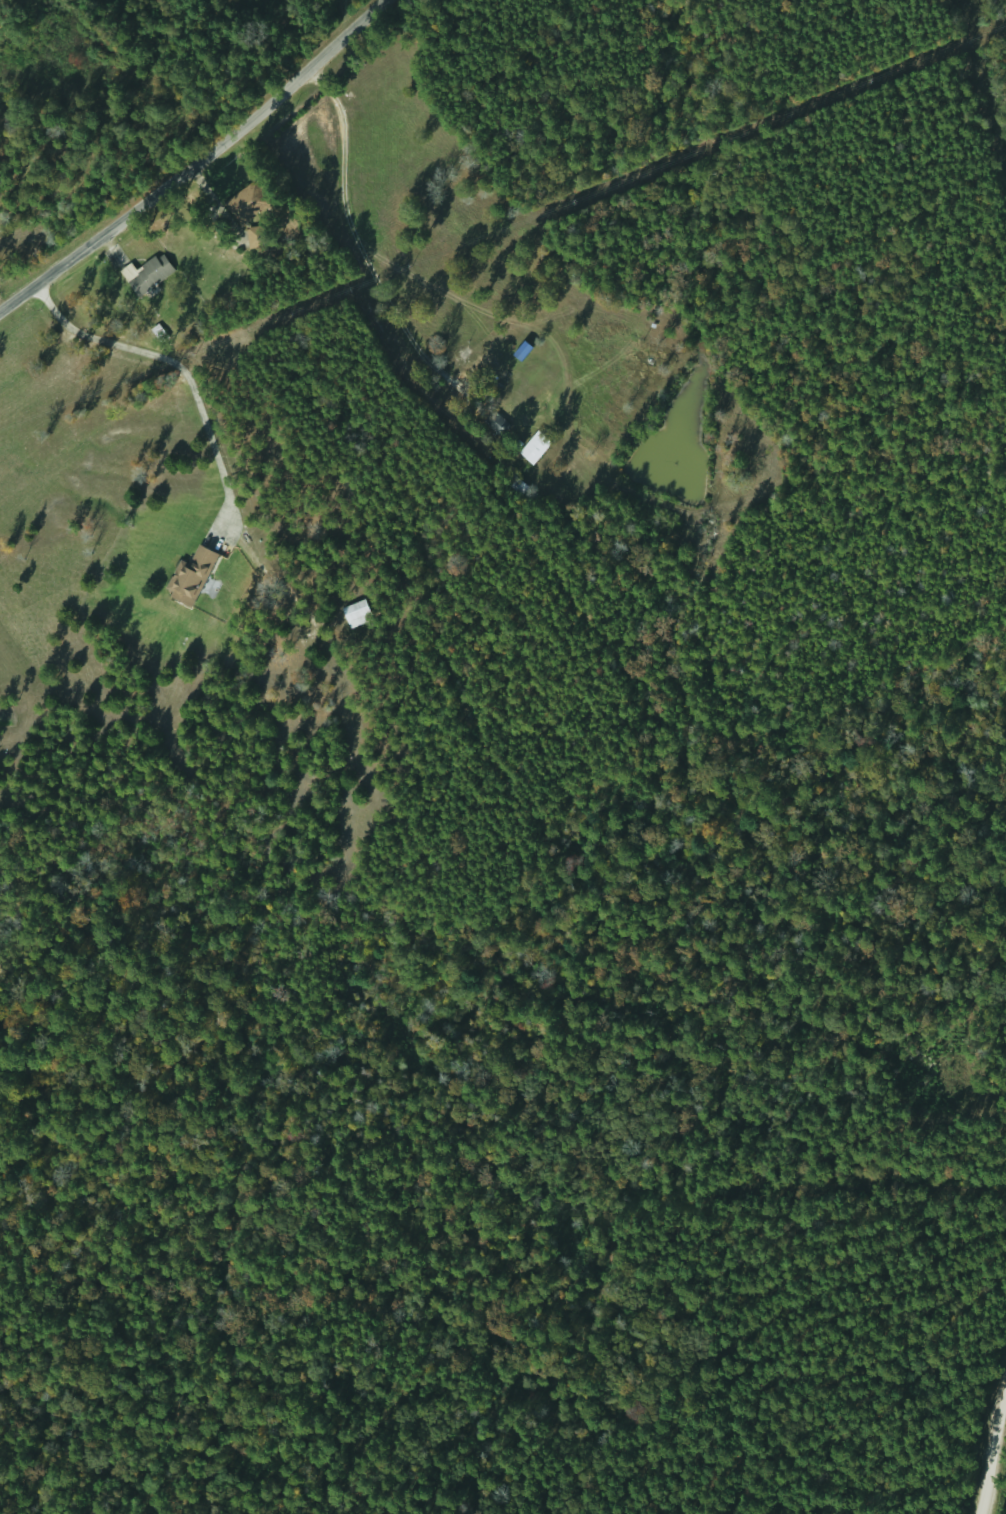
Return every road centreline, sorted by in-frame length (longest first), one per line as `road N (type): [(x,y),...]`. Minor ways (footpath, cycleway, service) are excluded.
road 1 (residential): [(947,0),(947,400),(986,558),(1005,566)]
road 2 (residential): [(0,309),(231,140),(384,0)]
road 3 (residential): [(222,540),(225,492),(178,367),(143,350),(80,337),(35,283)]

